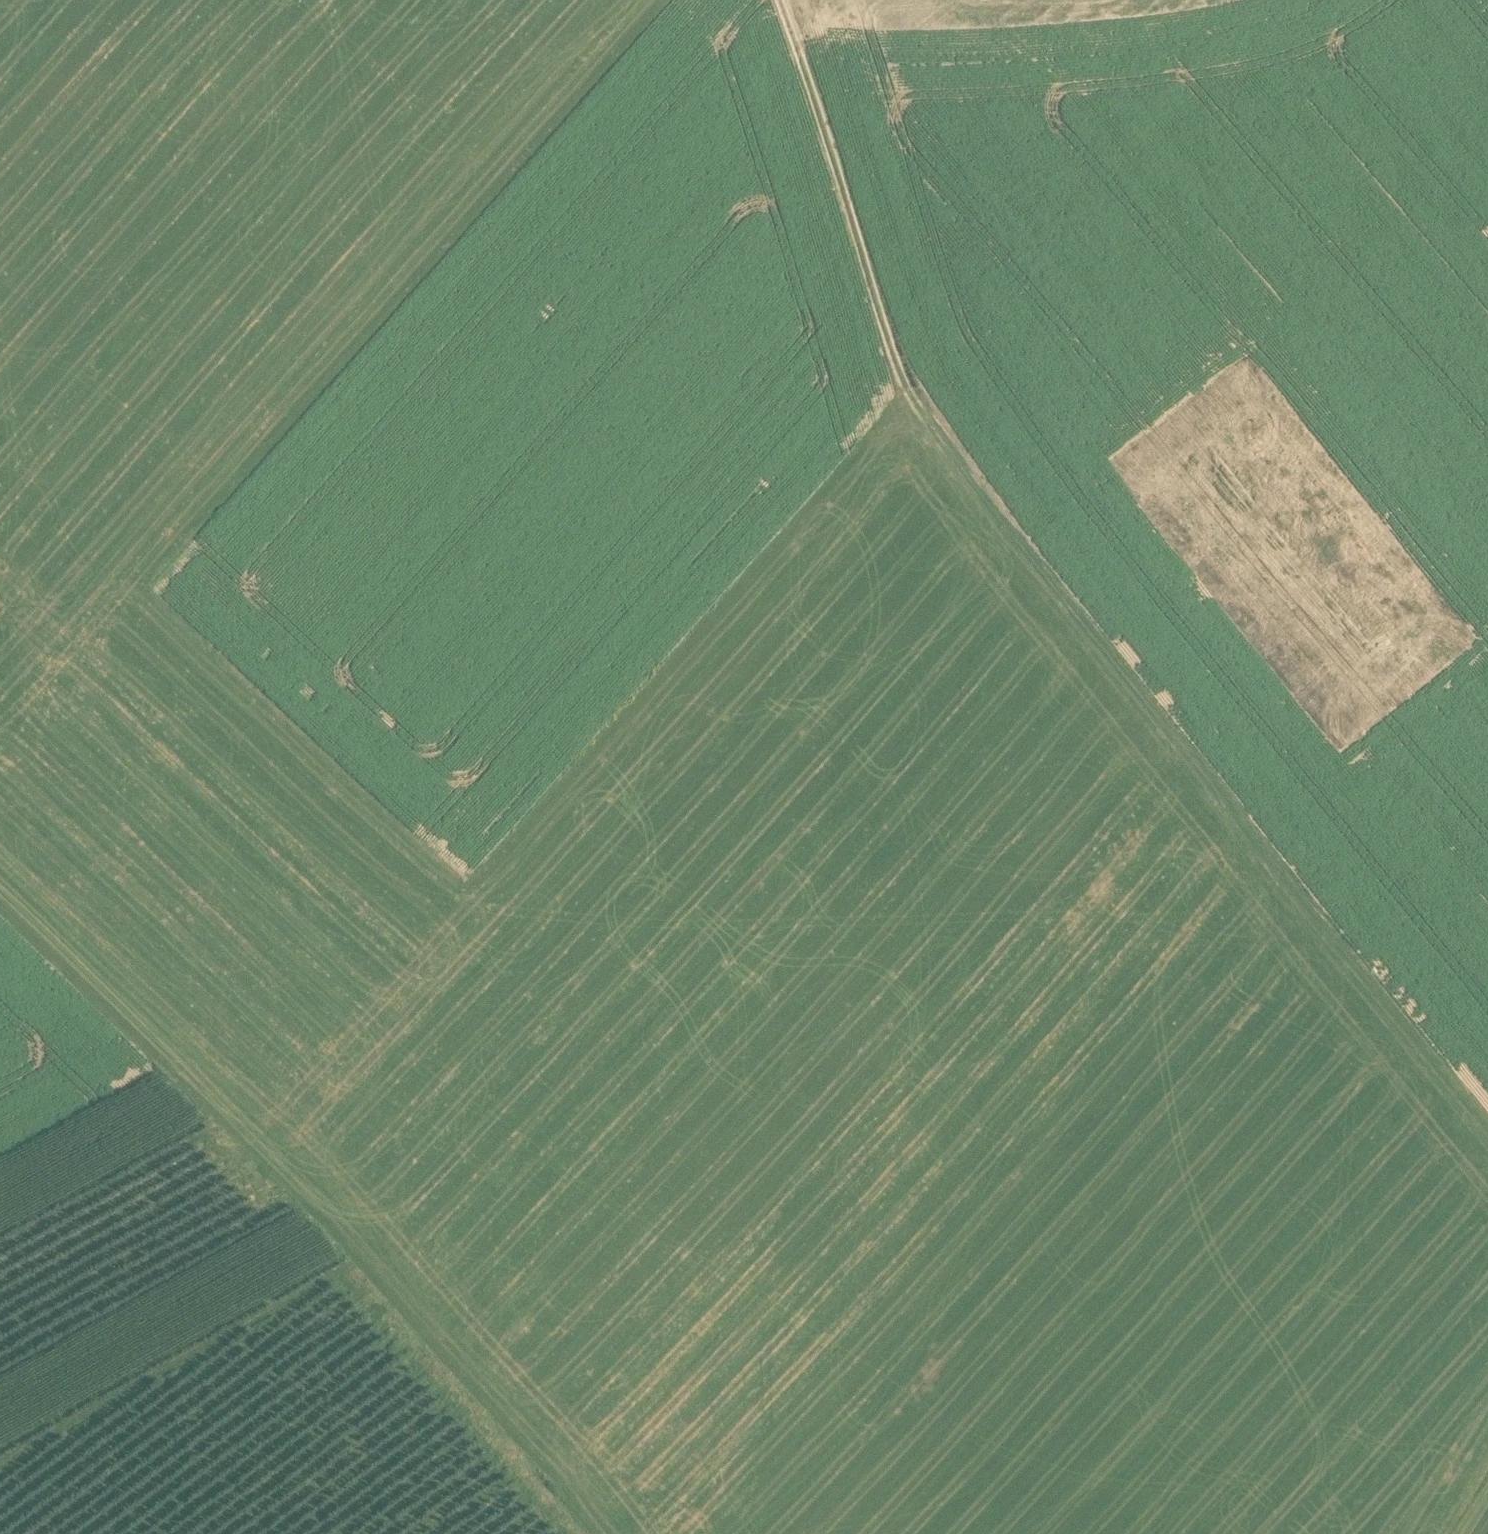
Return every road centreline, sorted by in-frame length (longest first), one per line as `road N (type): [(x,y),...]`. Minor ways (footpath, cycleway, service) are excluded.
road 1 (track): [(775,0),(893,376)]

